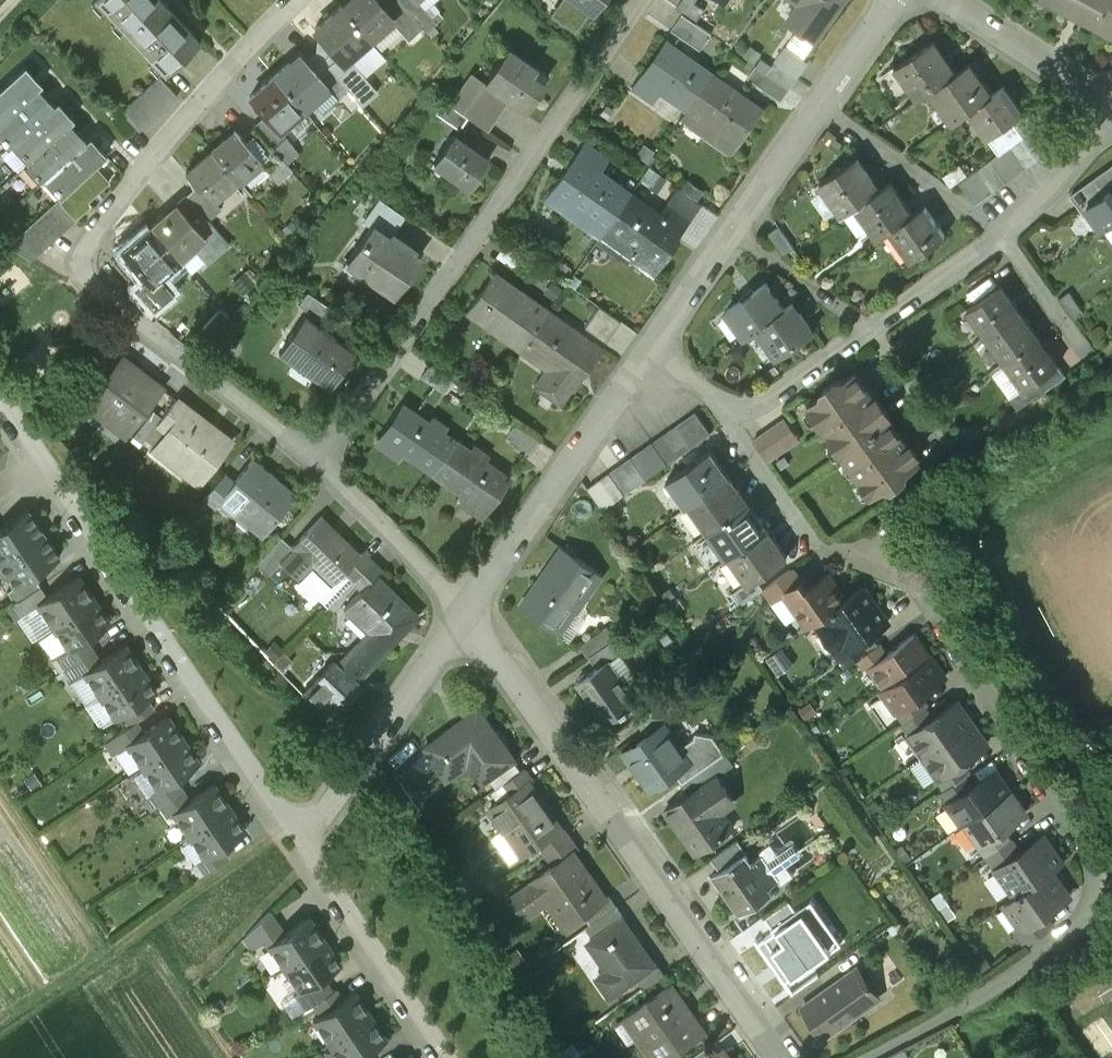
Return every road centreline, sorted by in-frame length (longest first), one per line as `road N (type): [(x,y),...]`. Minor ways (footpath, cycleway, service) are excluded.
road 1 (residential): [(466,613),(318,466),(98,293),(87,273),(94,228),(297,0)]
road 2 (residential): [(864,1057),(1061,943),(1086,916),(1091,883),(1084,860),(903,577),(815,544)]
road 3 (residential): [(1111,113),(1078,165),(1003,234),(762,404),(747,408),(707,394),(649,351)]
road 4 (residential): [(781,1057),(466,613)]
road 5 (residential): [(303,844),(0,403)]
road 6 (residential): [(649,351),(897,0)]
road 7 (residential): [(466,613),(649,351)]
road 8 (residential): [(303,844),(466,613)]
road 9 (residential): [(449,1057),(303,844)]
road 10 (residential): [(1111,105),(946,0)]

